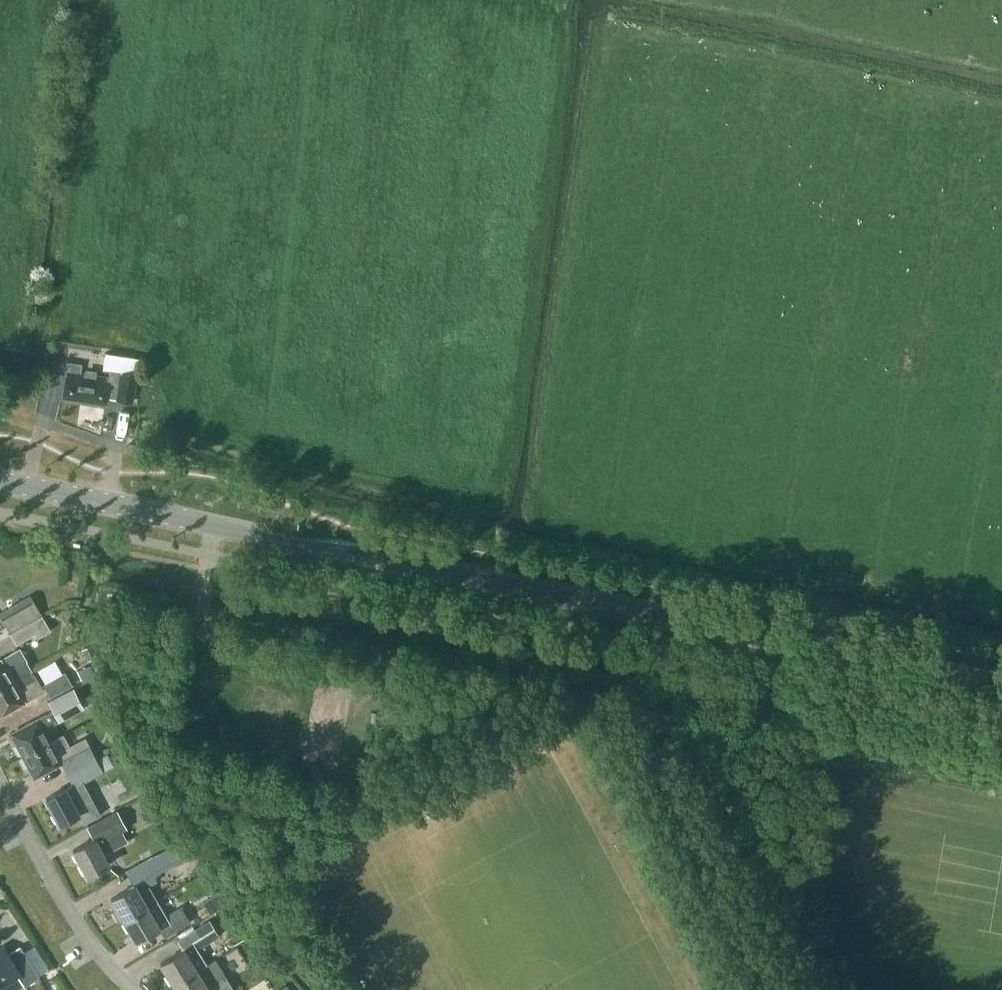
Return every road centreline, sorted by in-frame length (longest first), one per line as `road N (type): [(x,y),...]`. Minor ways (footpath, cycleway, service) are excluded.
road 1 (secondary): [(1001,685),(0,480)]
road 2 (residential): [(132,989),(74,915),(0,784)]

